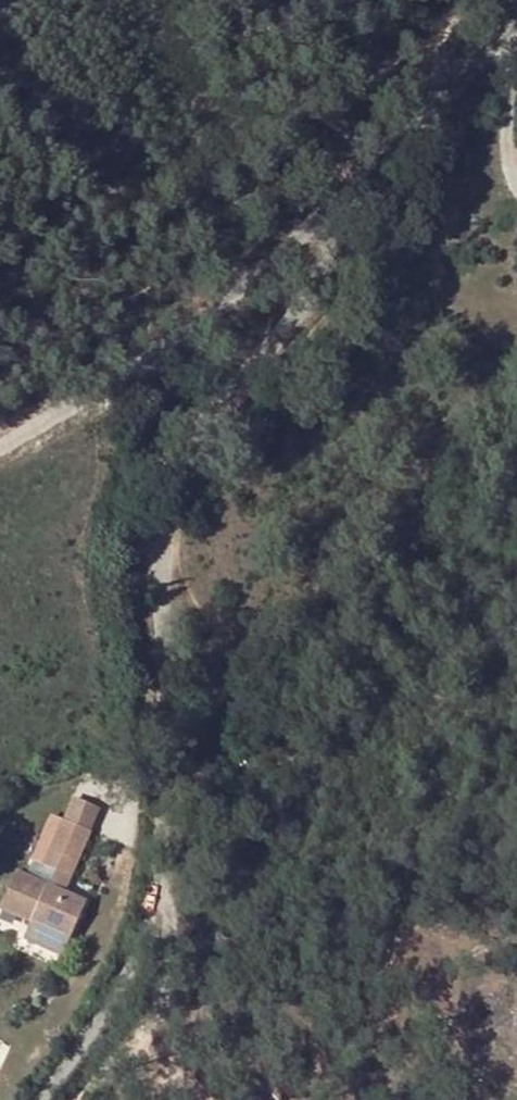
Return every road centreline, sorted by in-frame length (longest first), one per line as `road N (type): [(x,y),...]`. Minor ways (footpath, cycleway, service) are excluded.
road 1 (tertiary): [(46,1099),(102,1023),(142,949),(155,899),(158,728),(194,434),(215,403),(296,348),(376,206)]
road 2 (unclassified): [(0,457),(145,377),(376,206)]
road 3 (tertiary): [(376,206),(418,139),(516,45)]

